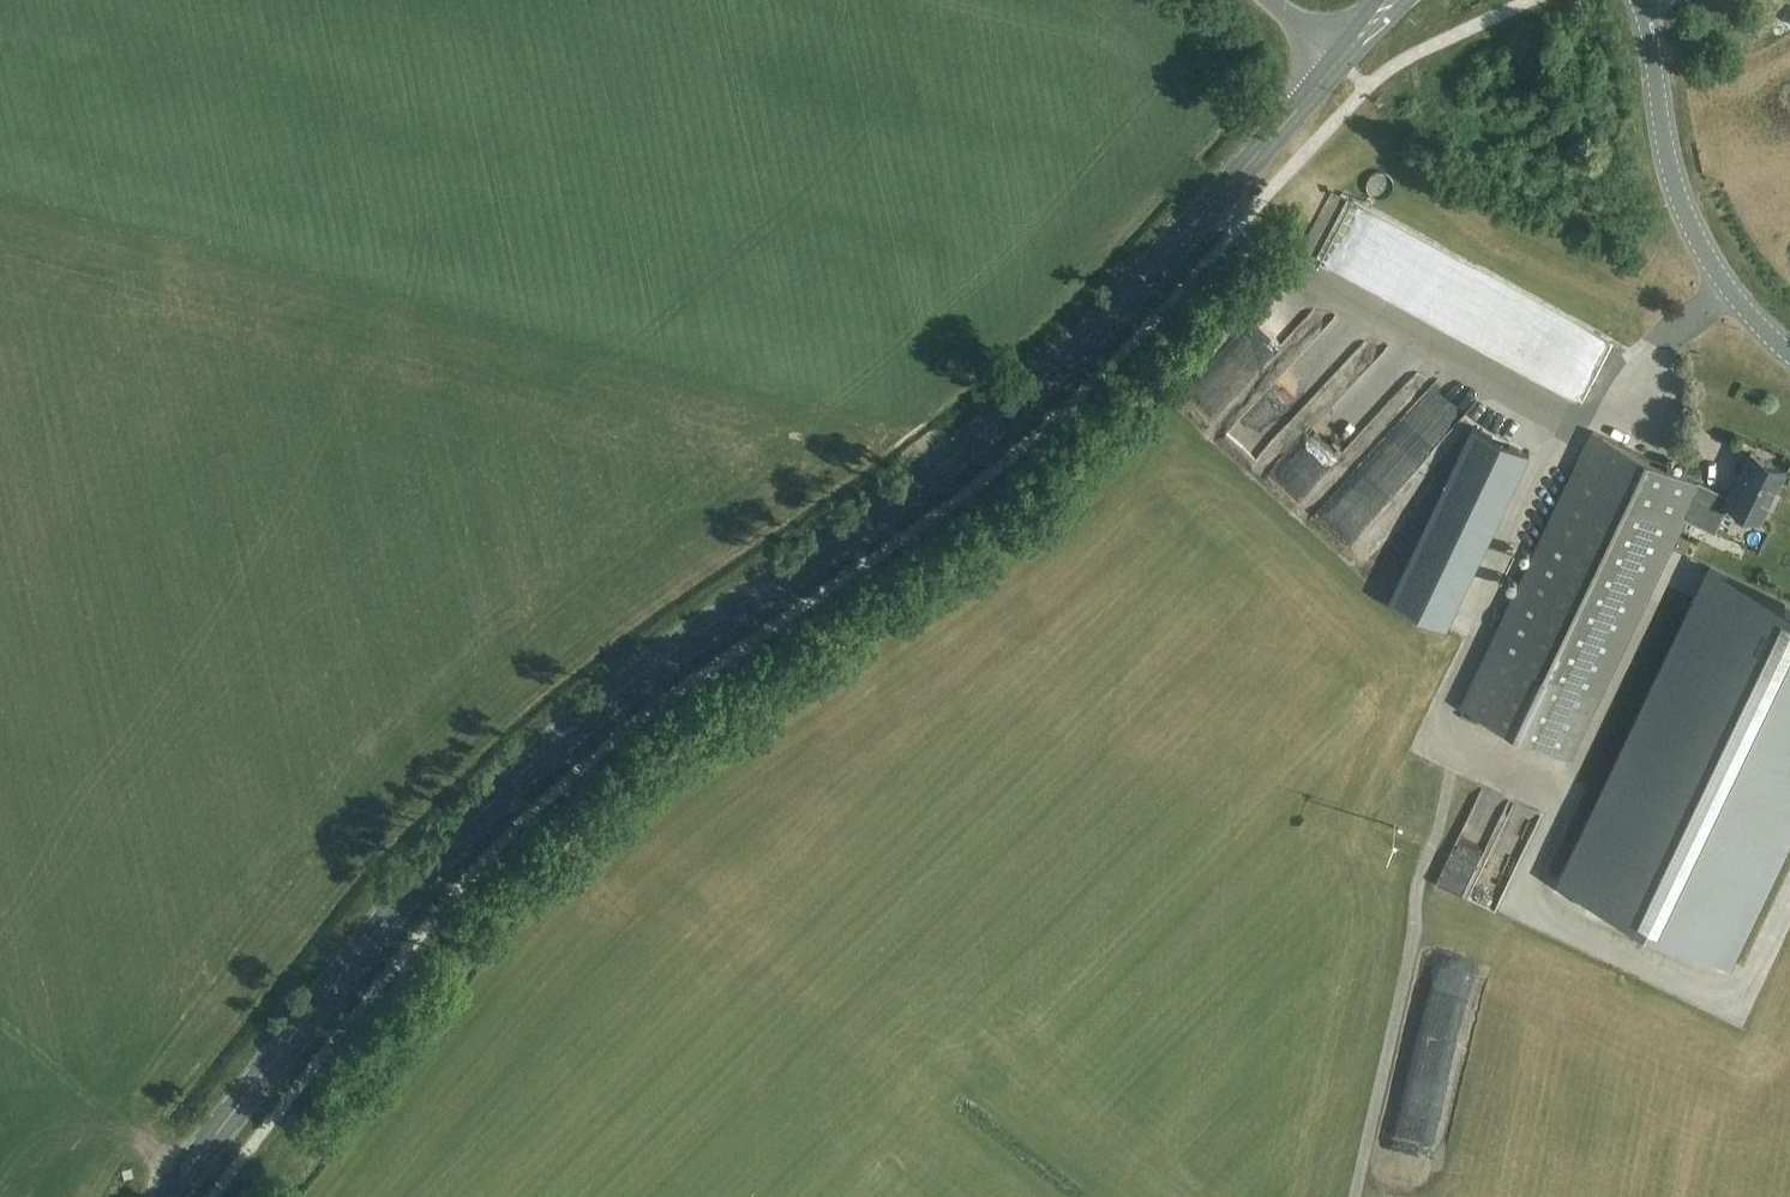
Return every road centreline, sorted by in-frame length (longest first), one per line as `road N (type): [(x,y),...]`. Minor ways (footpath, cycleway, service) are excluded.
road 1 (primary): [(168,1196),(368,941),(527,772),(677,650),(980,440),(1127,300),(1337,62)]
road 2 (tertiary): [(1789,354),(1736,298),(1686,215),(1668,159),(1640,0)]

